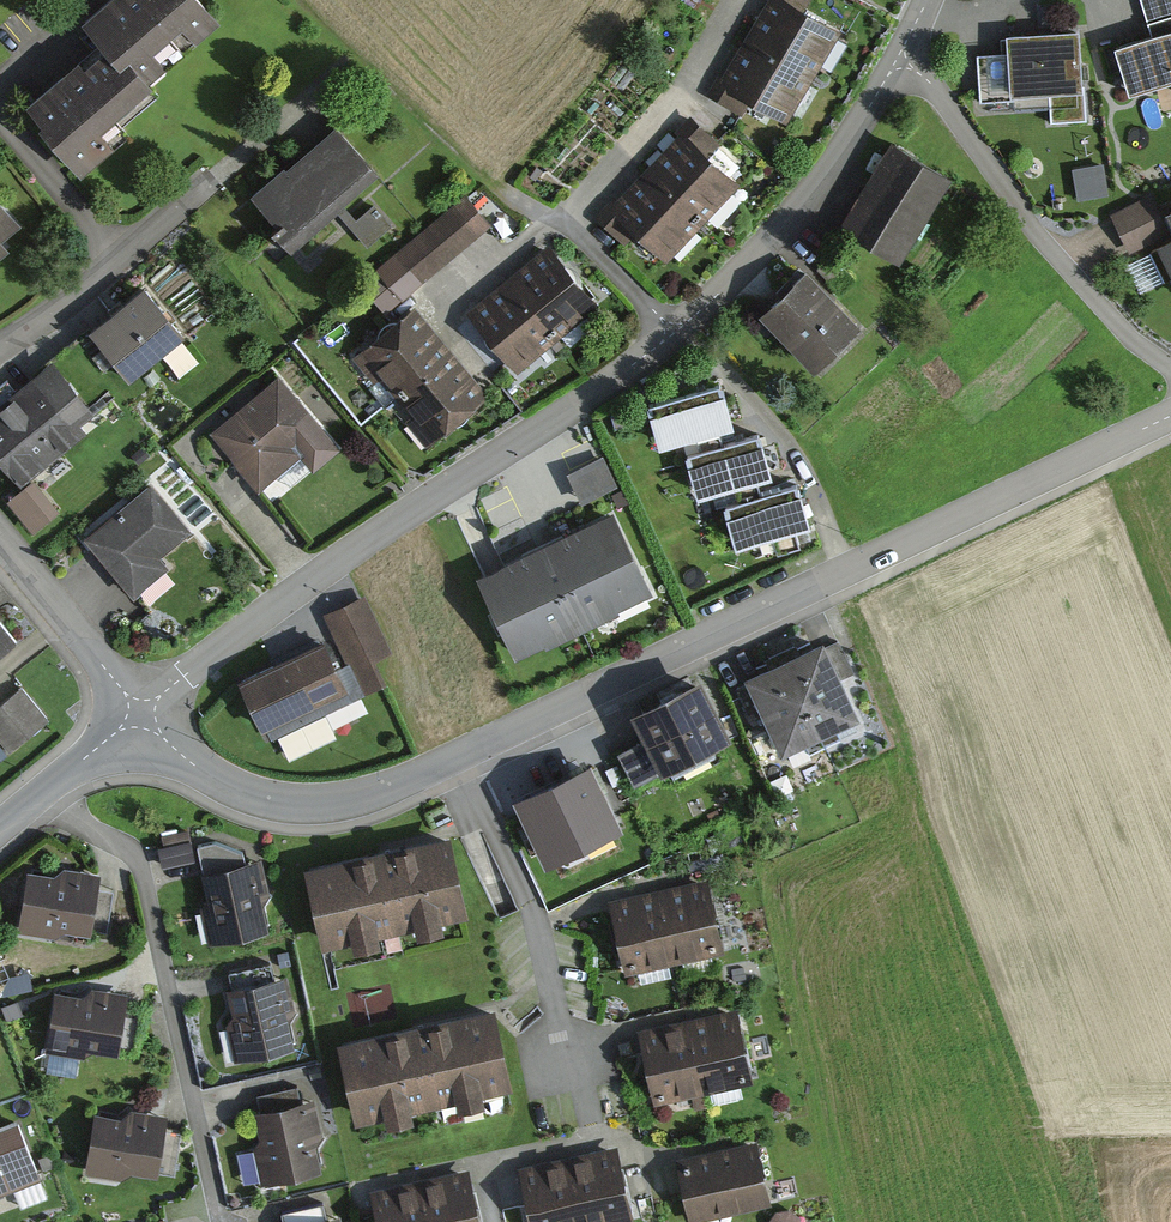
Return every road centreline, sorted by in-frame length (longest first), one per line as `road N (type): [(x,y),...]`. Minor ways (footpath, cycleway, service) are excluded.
road 1 (residential): [(1170,416),(370,795),(312,805),(260,799),(195,766),(140,713)]
road 2 (residential): [(140,713),(319,573),(576,405),(684,324),(824,173),(927,0)]
road 3 (residential): [(322,93),(60,313),(0,346)]
road 4 (residential): [(140,713),(0,540)]
road 5 (residential): [(140,713),(0,823)]

